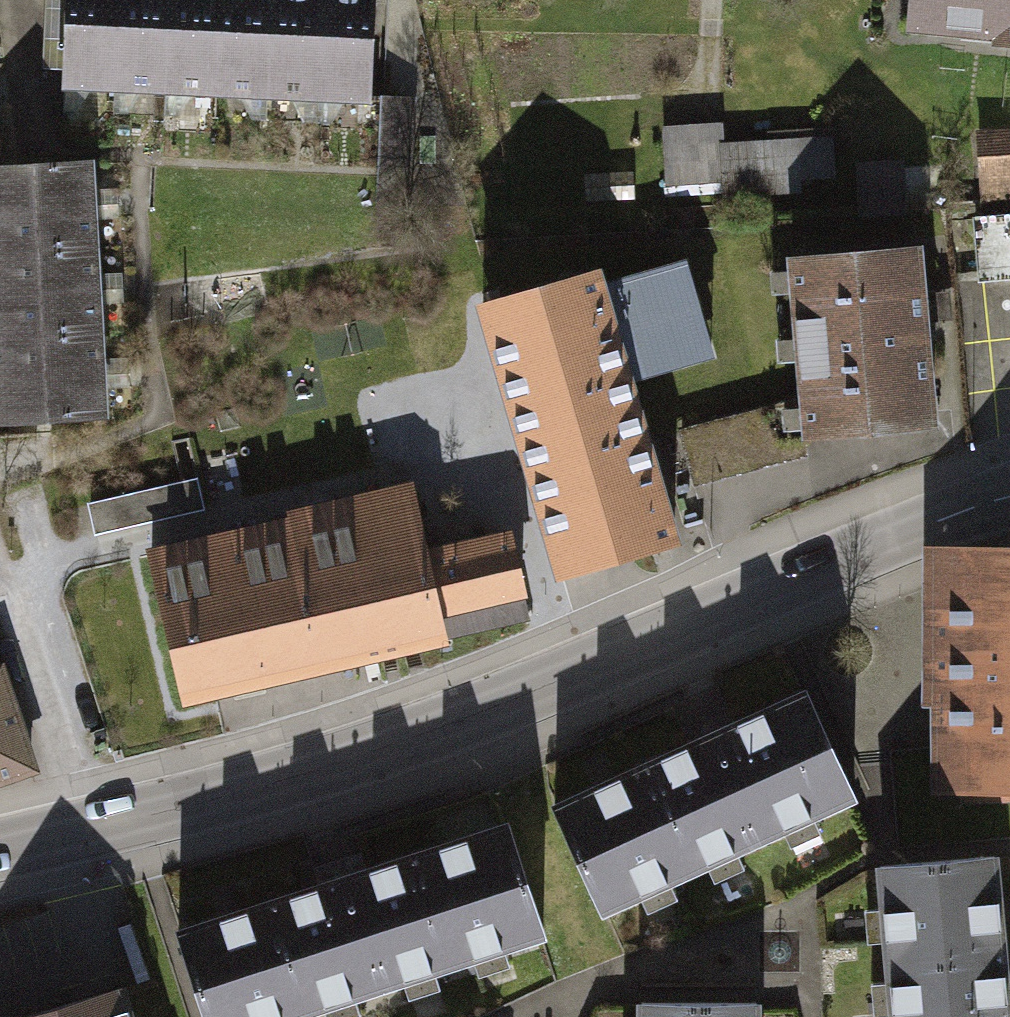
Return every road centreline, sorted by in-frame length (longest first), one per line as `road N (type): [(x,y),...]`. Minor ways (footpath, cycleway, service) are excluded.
road 1 (tertiary): [(1009,495),(395,743),(265,787),(0,851)]

